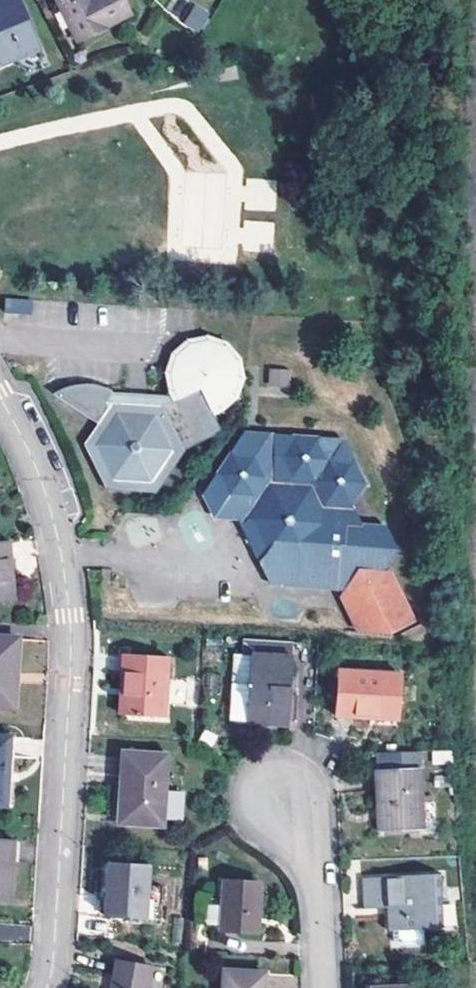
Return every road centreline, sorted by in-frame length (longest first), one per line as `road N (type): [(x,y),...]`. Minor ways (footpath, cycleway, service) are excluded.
road 1 (residential): [(0,395),(54,517),(71,617),(55,948),(46,987)]
road 2 (residential): [(324,987),(316,854),(278,794)]

